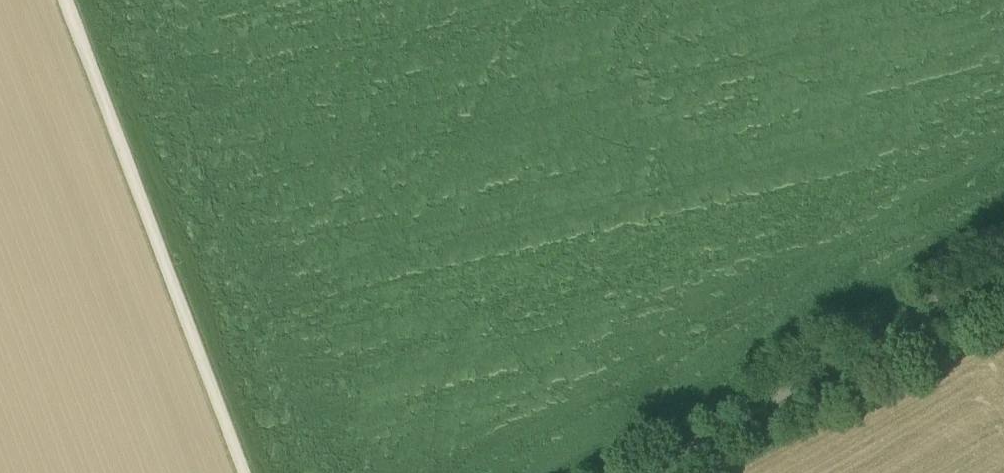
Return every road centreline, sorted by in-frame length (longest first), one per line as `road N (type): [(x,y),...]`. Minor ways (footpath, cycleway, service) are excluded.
road 1 (unclassified): [(244,472),(65,0)]

